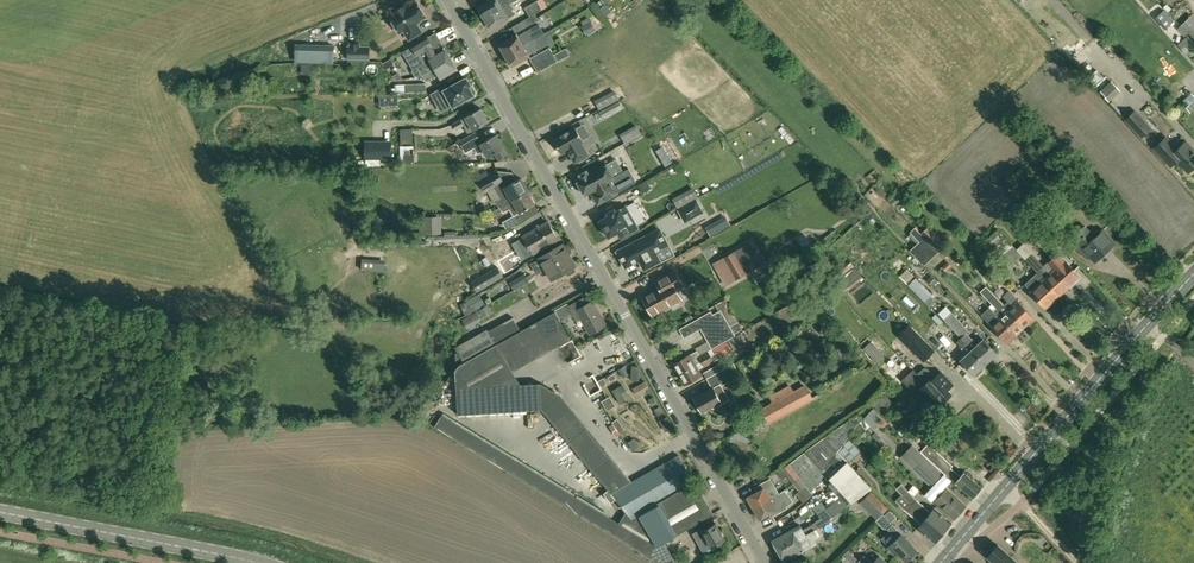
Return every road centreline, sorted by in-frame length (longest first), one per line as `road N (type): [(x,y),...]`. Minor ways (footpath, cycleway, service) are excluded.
road 1 (unclassified): [(765,562),(443,0)]
road 2 (secondary): [(943,562),(1148,322)]
road 3 (secondary): [(250,562),(0,514)]

